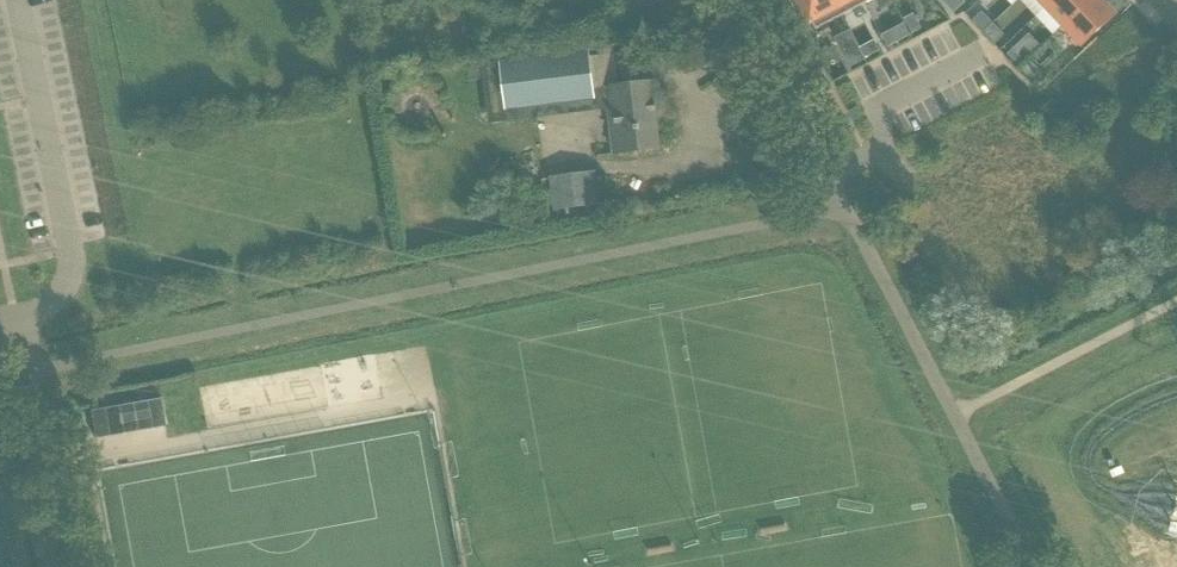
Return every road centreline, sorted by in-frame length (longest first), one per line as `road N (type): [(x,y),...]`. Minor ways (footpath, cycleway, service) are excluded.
road 1 (residential): [(827,174),(736,0)]

